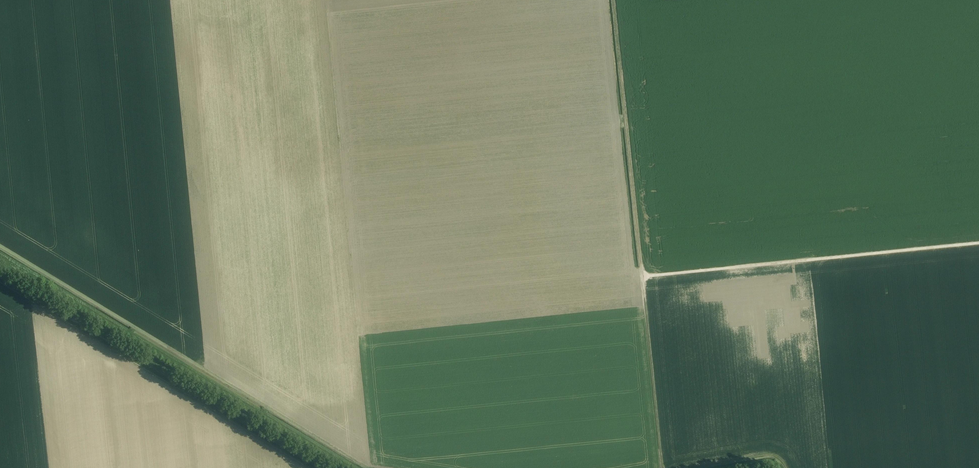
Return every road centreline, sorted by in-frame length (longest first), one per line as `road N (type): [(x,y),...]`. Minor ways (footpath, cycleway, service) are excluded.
road 1 (track): [(614,0),(664,467)]
road 2 (track): [(978,244),(643,277)]

